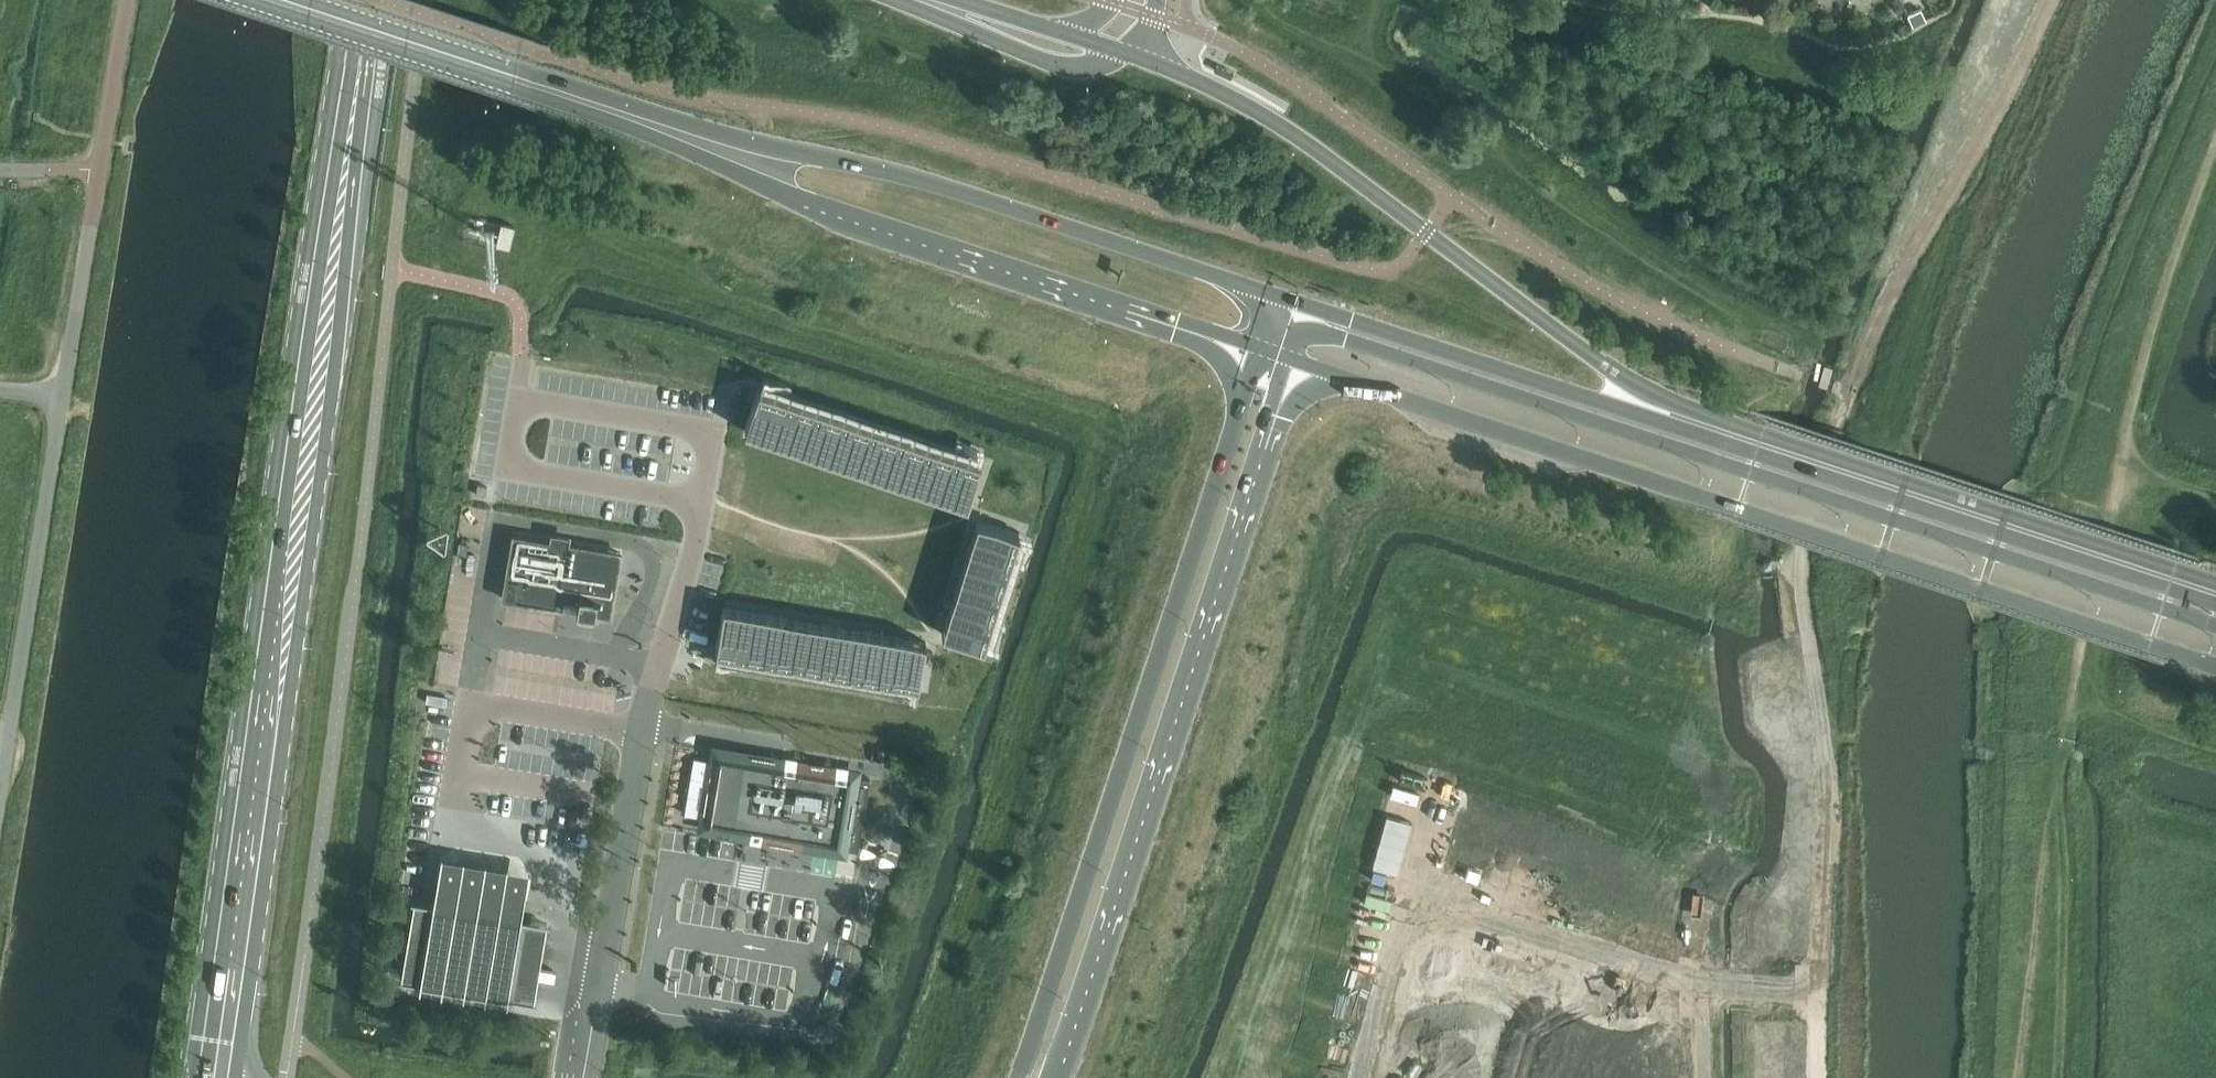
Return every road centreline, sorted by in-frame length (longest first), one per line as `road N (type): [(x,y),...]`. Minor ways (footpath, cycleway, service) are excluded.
road 1 (secondary): [(214,1077),(371,0)]
road 2 (secondary): [(2215,602),(1237,277)]
road 3 (secondary): [(2215,626),(1345,338),(1289,331)]
road 4 (secondary): [(1300,362),(2215,664)]
road 5 (primary): [(1260,350),(1021,1077)]
road 6 (primary): [(1057,1077),(1300,362)]
road 7 (unclassified): [(0,775),(100,164)]
road 8 (primary): [(701,139),(798,201),(1260,350)]
road 9 (primary): [(1237,277),(882,169),(701,139)]
road 10 (primary): [(701,139),(285,0)]
road 11 (unclassified): [(585,1077),(658,668)]

